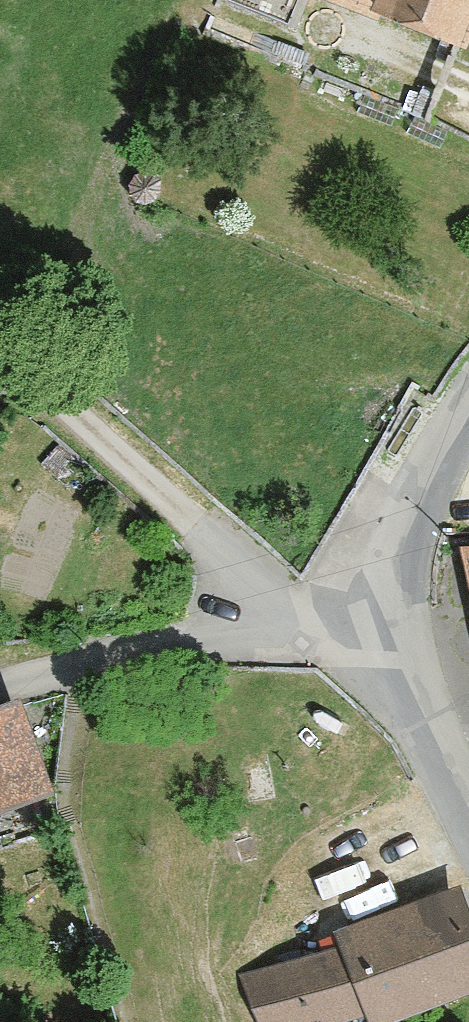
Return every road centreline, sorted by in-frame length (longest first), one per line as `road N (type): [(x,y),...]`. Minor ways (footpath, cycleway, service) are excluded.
road 1 (residential): [(400,611),(275,600),(203,641),(0,692)]
road 2 (track): [(0,351),(275,600)]
road 3 (residential): [(468,424),(399,558),(400,611)]
road 4 (residential): [(400,611),(468,761)]

